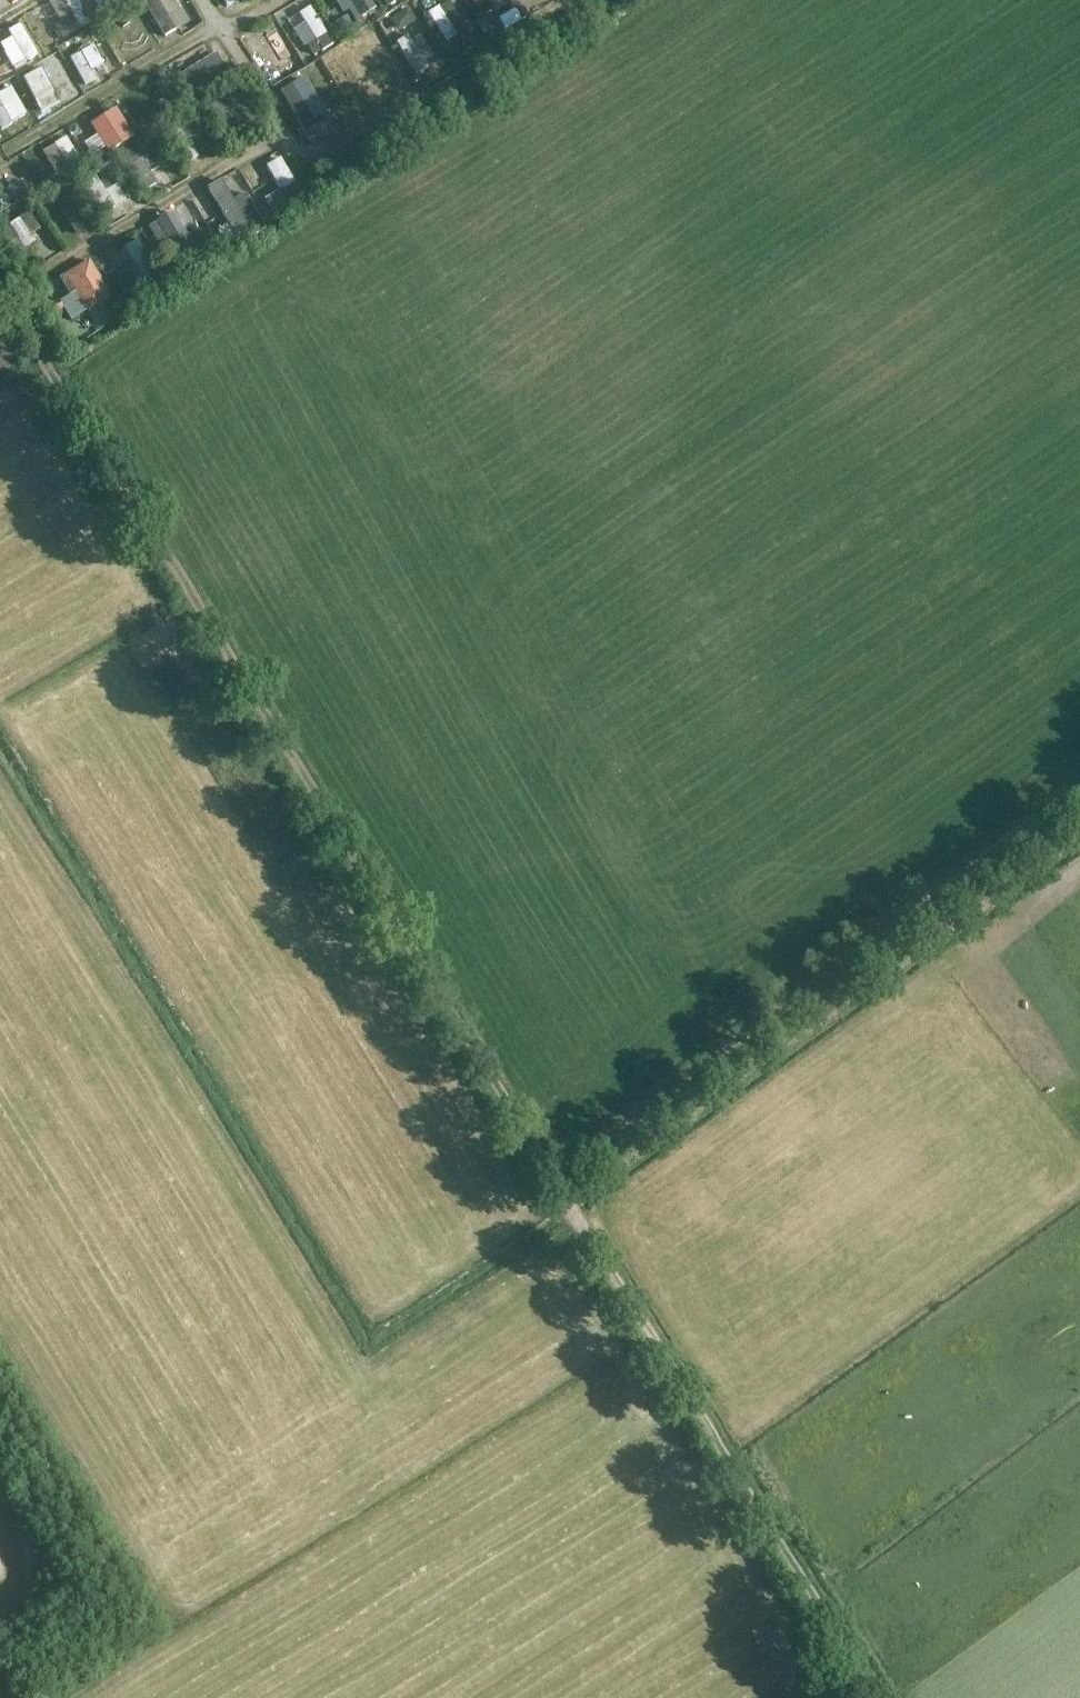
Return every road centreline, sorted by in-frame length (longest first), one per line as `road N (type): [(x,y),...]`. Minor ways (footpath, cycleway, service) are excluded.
road 1 (track): [(0,295),(552,1178)]
road 2 (track): [(552,1178),(1079,792)]
road 3 (track): [(552,1178),(872,1697)]

